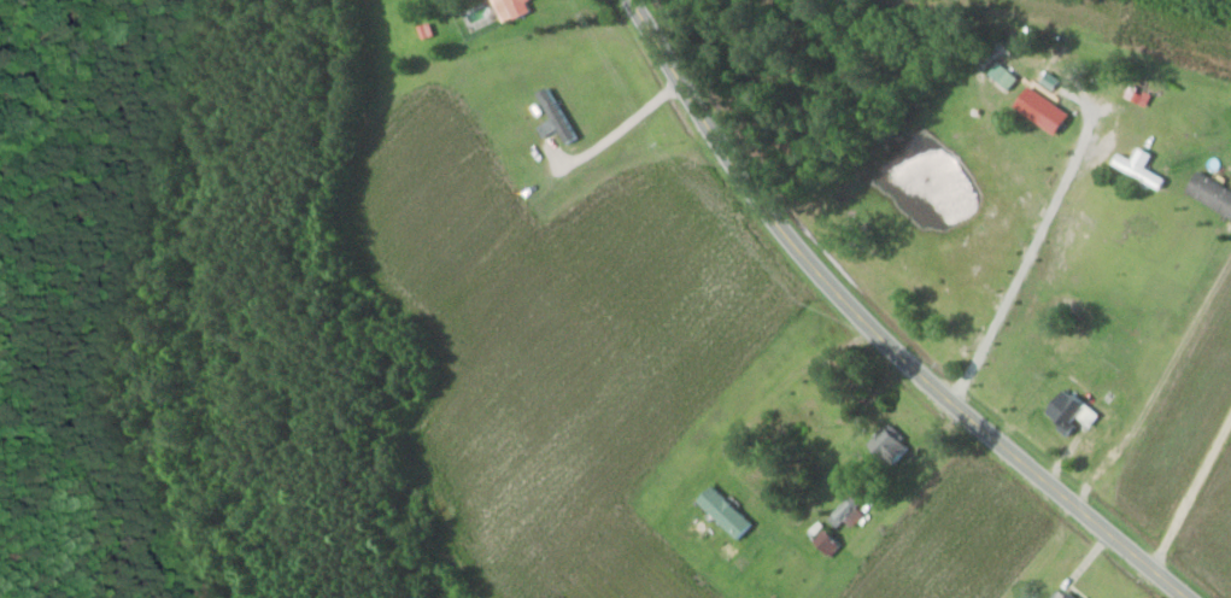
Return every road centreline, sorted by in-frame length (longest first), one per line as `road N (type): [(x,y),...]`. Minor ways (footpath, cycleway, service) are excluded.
road 1 (secondary): [(1191,597),(930,381),(805,256),(715,135),(632,0)]

